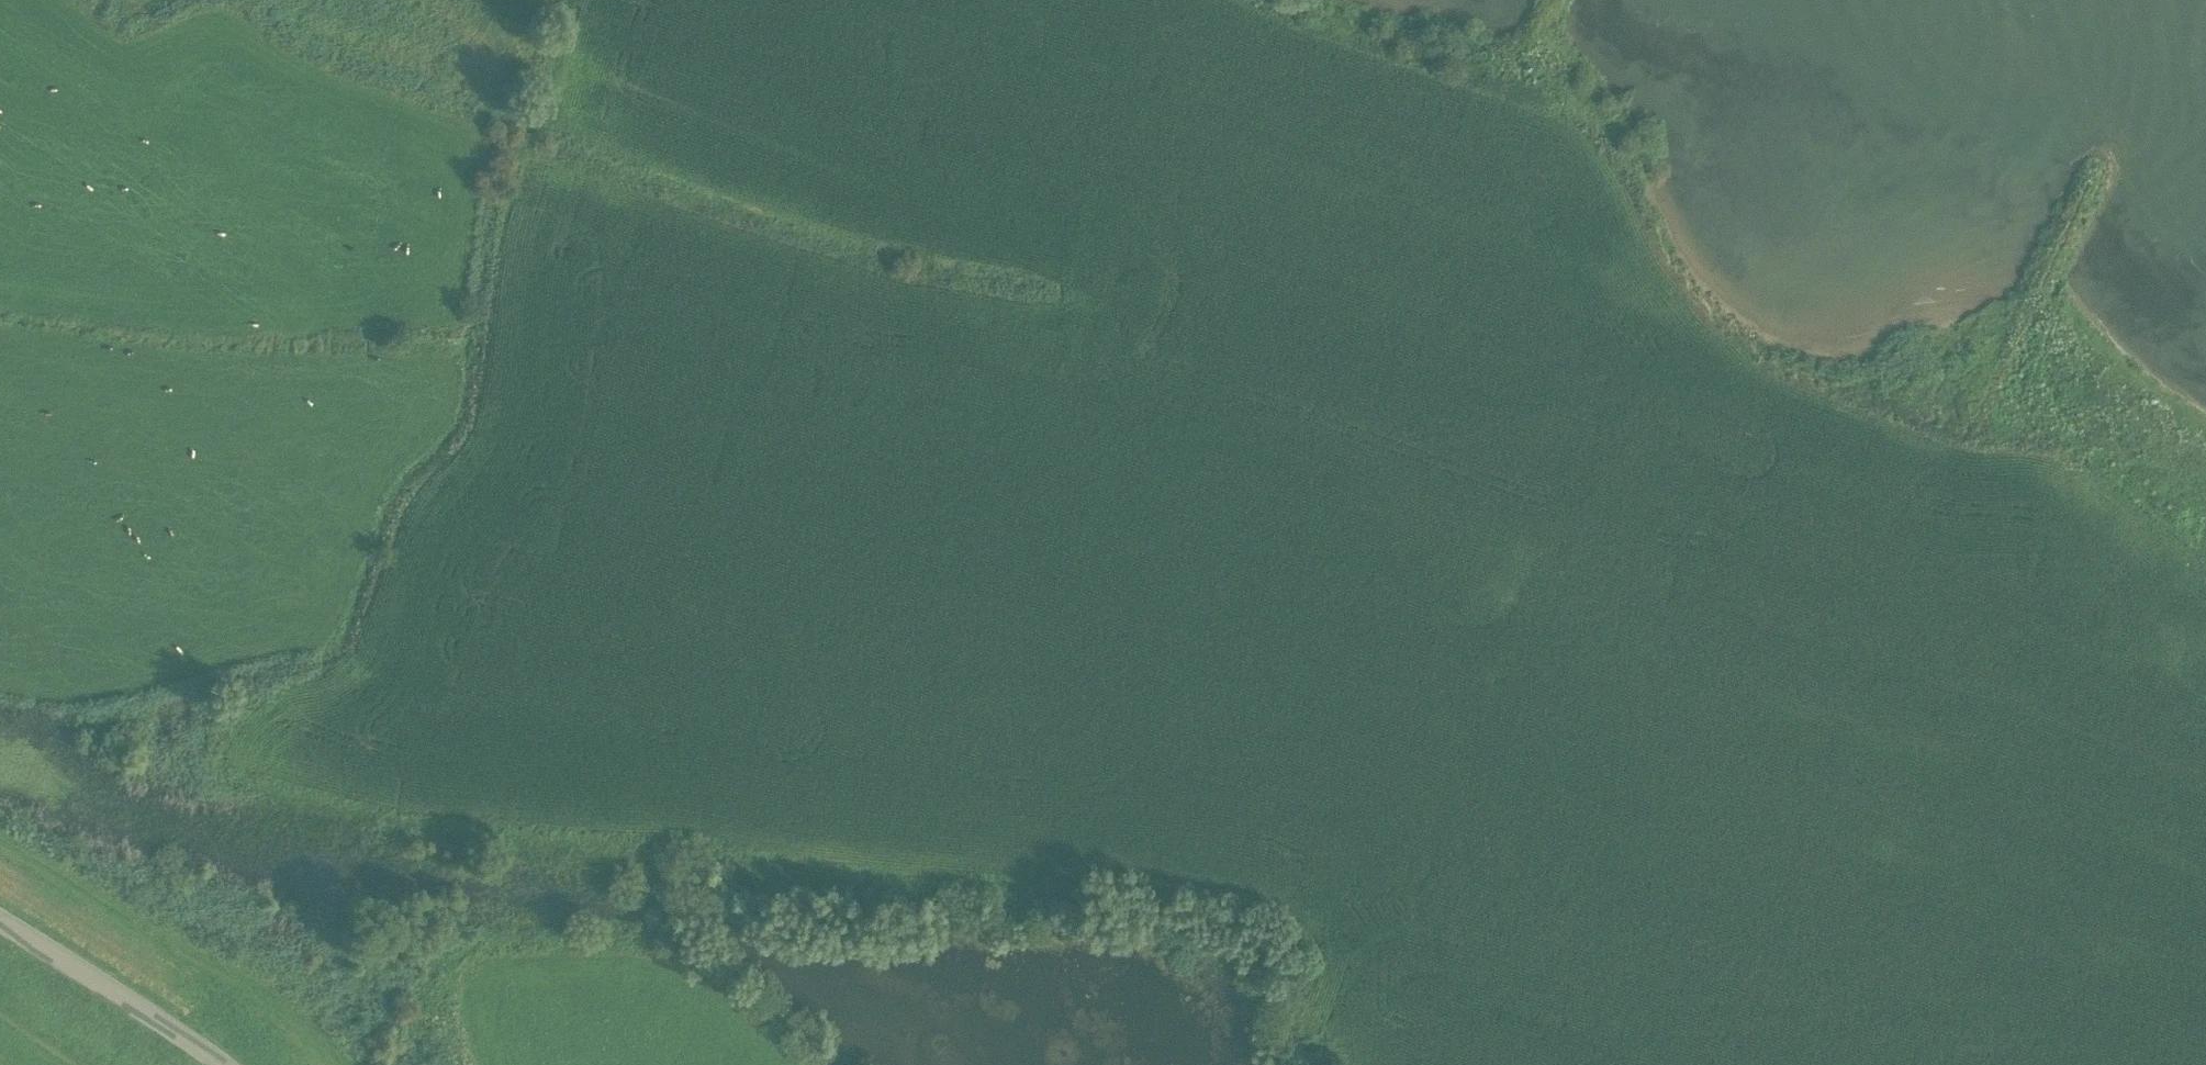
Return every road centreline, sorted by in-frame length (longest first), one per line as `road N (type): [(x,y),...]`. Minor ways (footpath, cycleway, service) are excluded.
road 1 (tertiary): [(220,1064),(0,917)]

